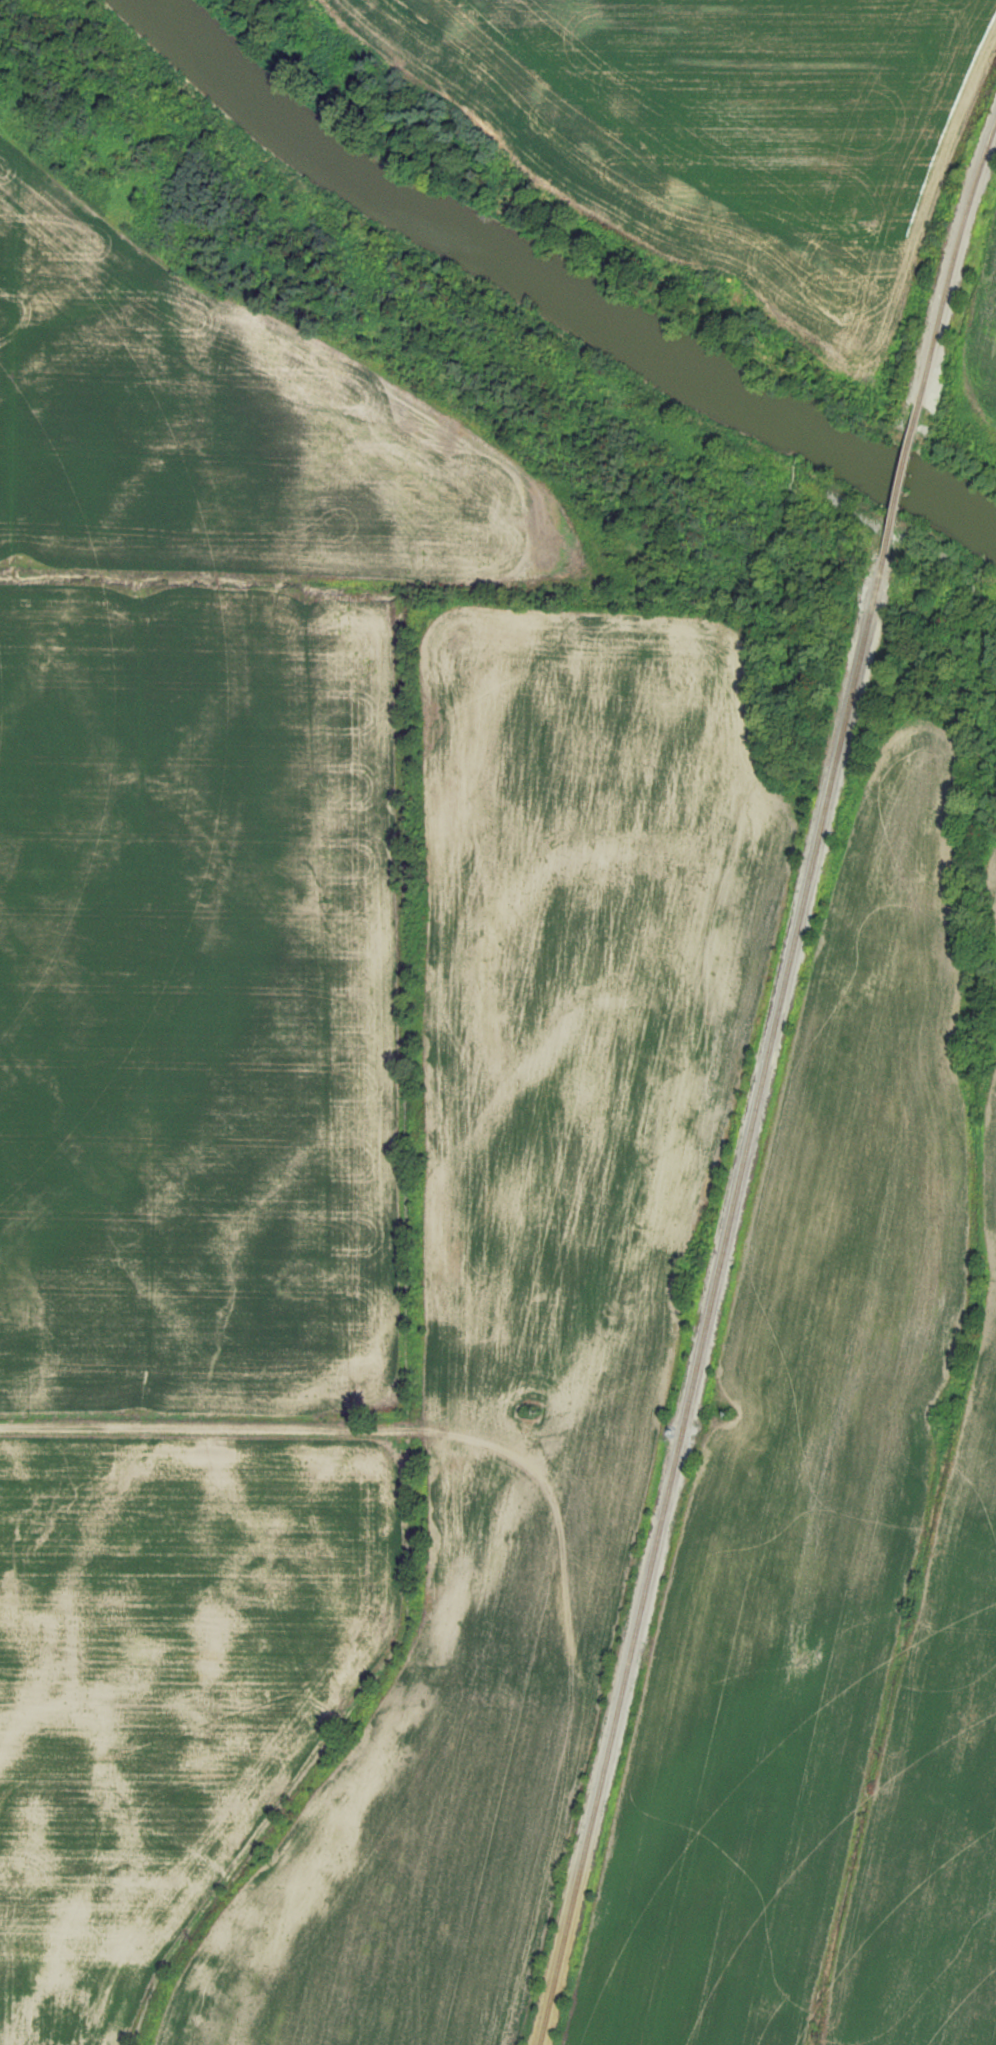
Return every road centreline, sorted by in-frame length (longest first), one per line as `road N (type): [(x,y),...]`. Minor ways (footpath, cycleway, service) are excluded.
road 1 (track): [(338,1427),(468,1437),(536,1474),(557,1516),(577,1674),(569,1751)]
road 2 (track): [(0,1425),(338,1427)]
road 3 (track): [(569,1751),(501,2044)]

